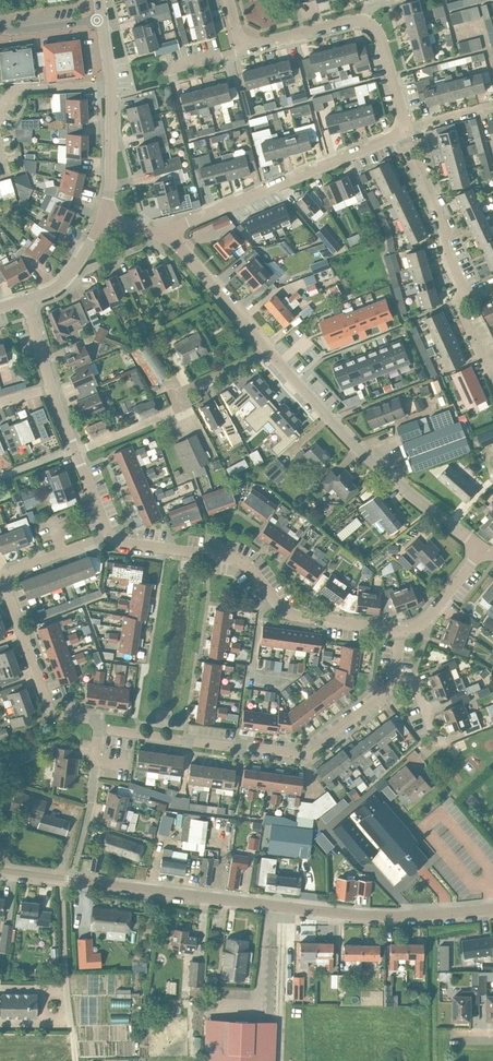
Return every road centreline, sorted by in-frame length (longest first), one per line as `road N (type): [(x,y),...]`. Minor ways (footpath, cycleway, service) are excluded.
road 1 (residential): [(492,909),(379,916),(0,871)]
road 2 (residential): [(99,727),(304,755),(392,688),(395,676)]
road 3 (residential): [(109,534),(236,559),(292,615),(401,630)]
road 4 (residential): [(482,550),(360,450),(267,349)]
road 5 (residential): [(169,235),(404,128)]
road 6 (residential): [(404,128),(380,36),(367,22),(244,46)]
road 7 (residential): [(75,452),(173,410),(191,386),(267,349)]
road 8 (residential): [(102,221),(112,144),(102,19)]
road 9 (residential): [(3,578),(51,714),(99,727)]
road 10 (residential): [(404,128),(463,289)]
road 11 (track): [(276,1060),(284,907)]
road 12 (residential): [(267,349),(169,235)]

